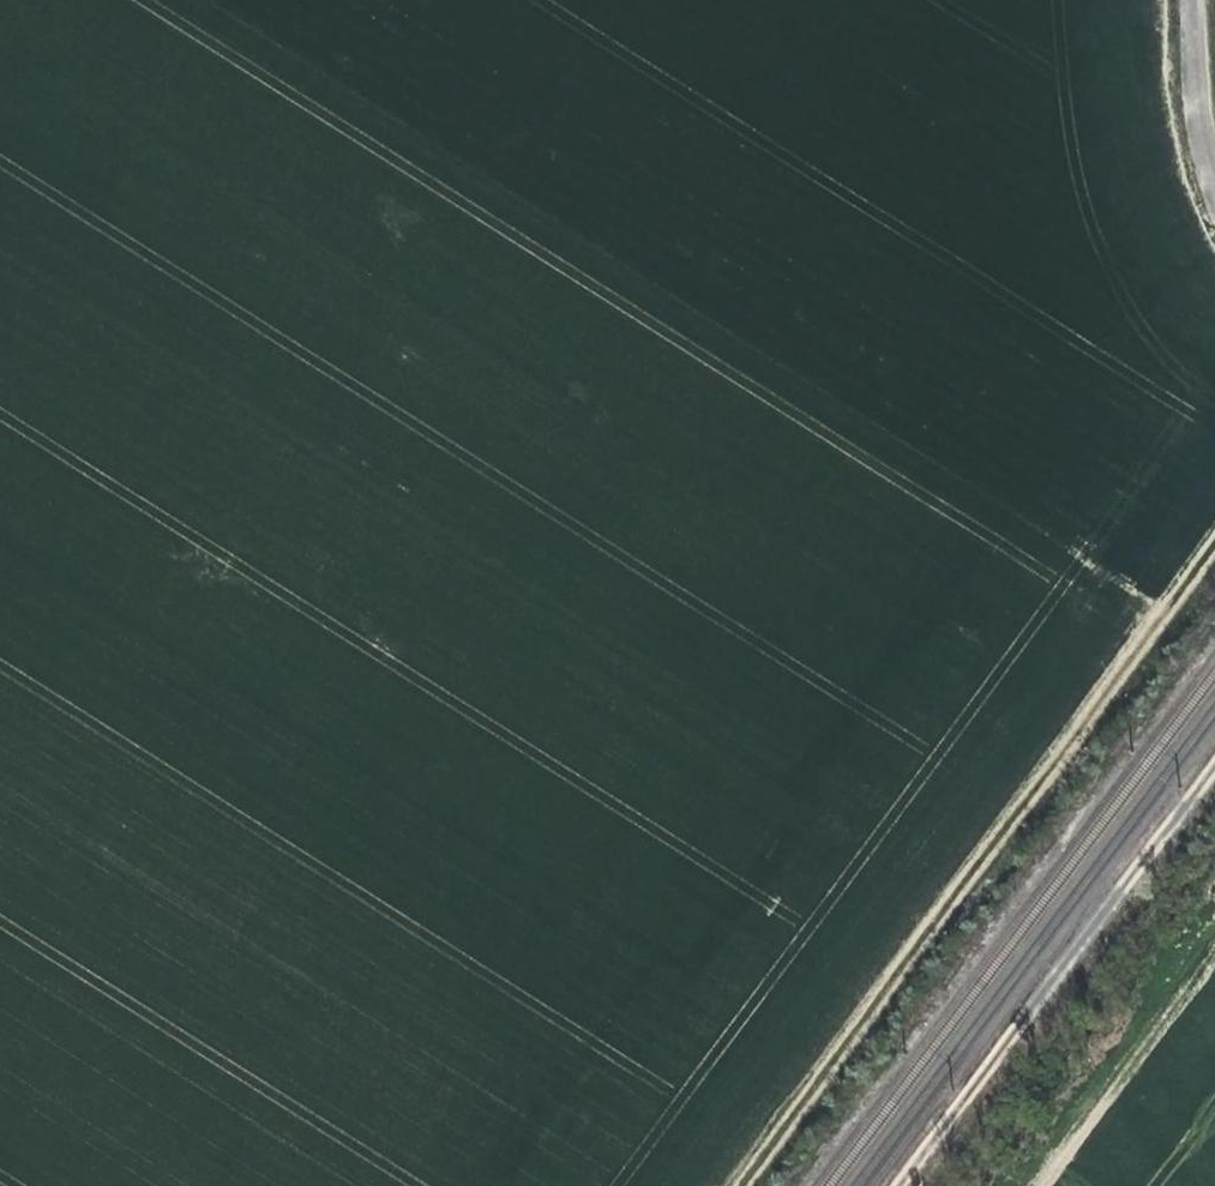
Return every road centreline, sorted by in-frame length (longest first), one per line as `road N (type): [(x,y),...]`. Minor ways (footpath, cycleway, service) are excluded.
road 1 (track): [(1214,767),(900,1185)]
road 2 (unclassified): [(1190,0),(1214,189)]

